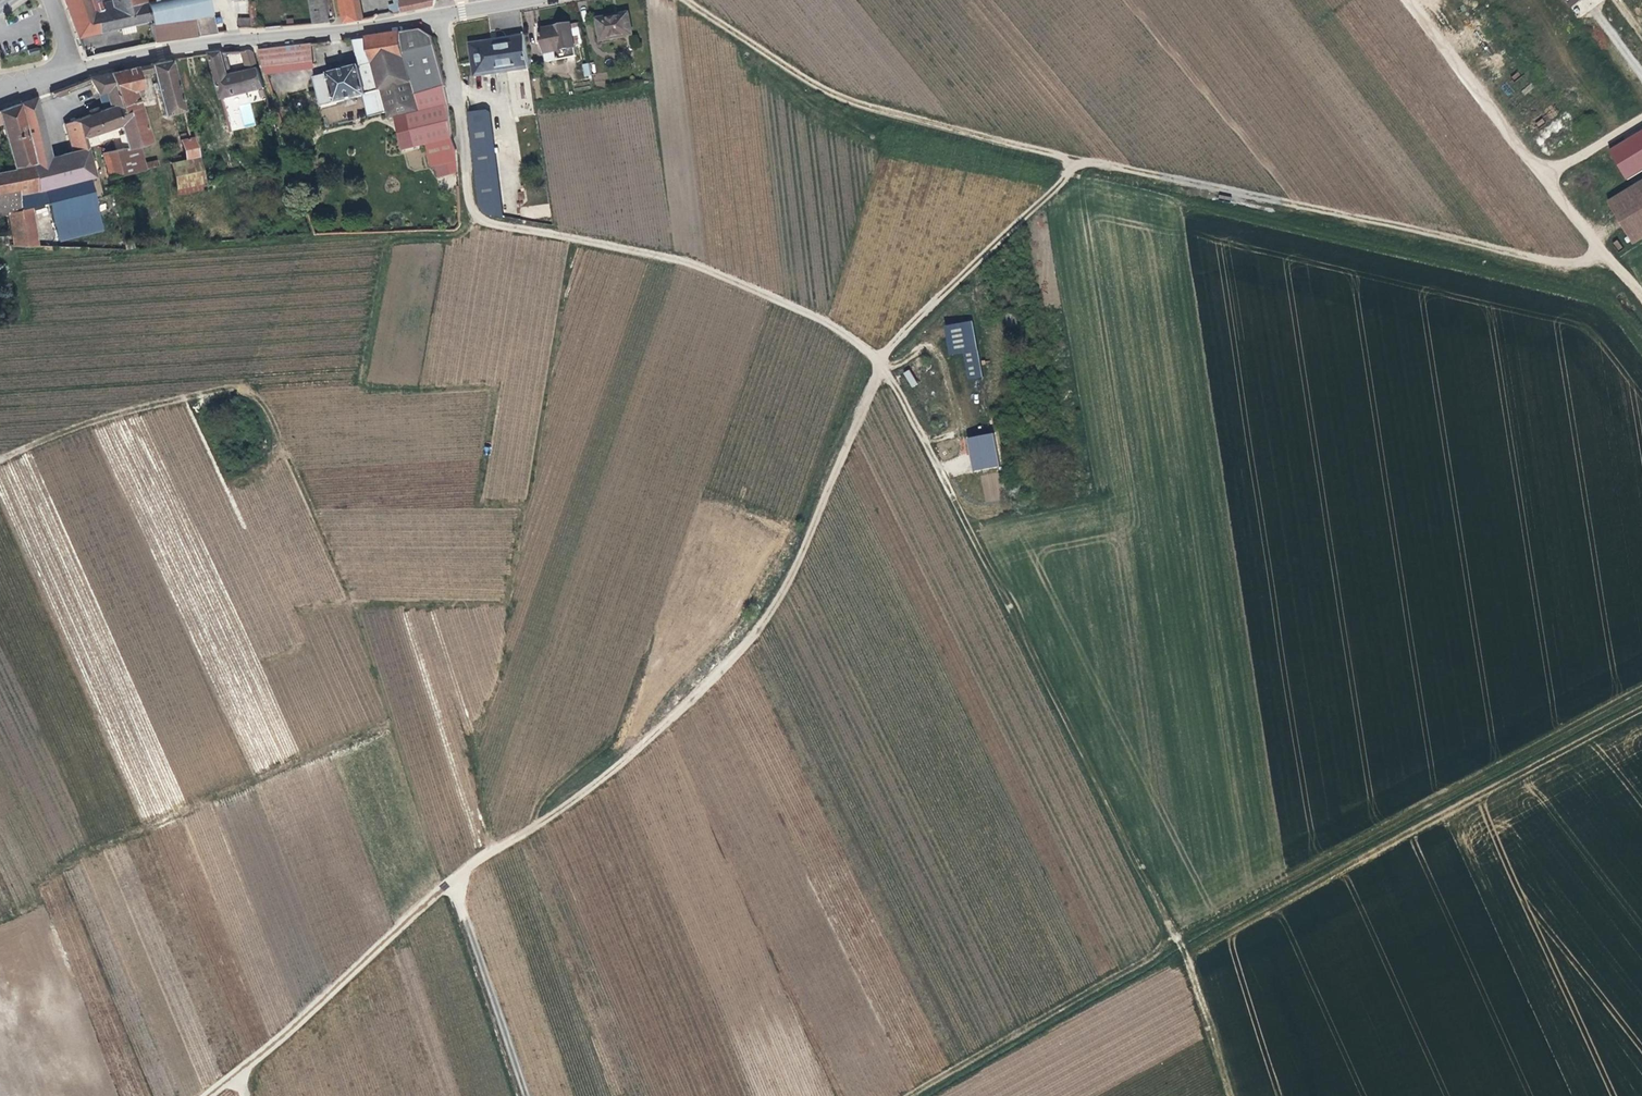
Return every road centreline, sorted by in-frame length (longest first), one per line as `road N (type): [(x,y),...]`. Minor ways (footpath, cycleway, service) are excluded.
road 1 (track): [(1078,160),(882,354),(774,616),(688,708),(572,802),(453,876),(239,1070),(249,1095)]
road 2 (track): [(482,225),(669,256),(791,304),(882,354),(1178,937),(1231,1095)]
road 3 (track): [(1603,251),(1568,262),(1078,160),(853,100),(693,0)]
road 4 (track): [(906,1095),(1178,937),(1641,689)]
road 5 (track): [(0,460),(131,405),(224,385),(267,397),(359,610),(398,746),(453,876)]
road 6 (track): [(1641,711),(1189,961)]
road 7 (residential): [(72,70),(172,48),(522,0)]
road 8 (track): [(249,37),(316,238),(456,237),(482,225)]
road 9 (track): [(1413,0),(1603,251),(1641,289)]
road 10 (track): [(527,1095),(453,876)]

